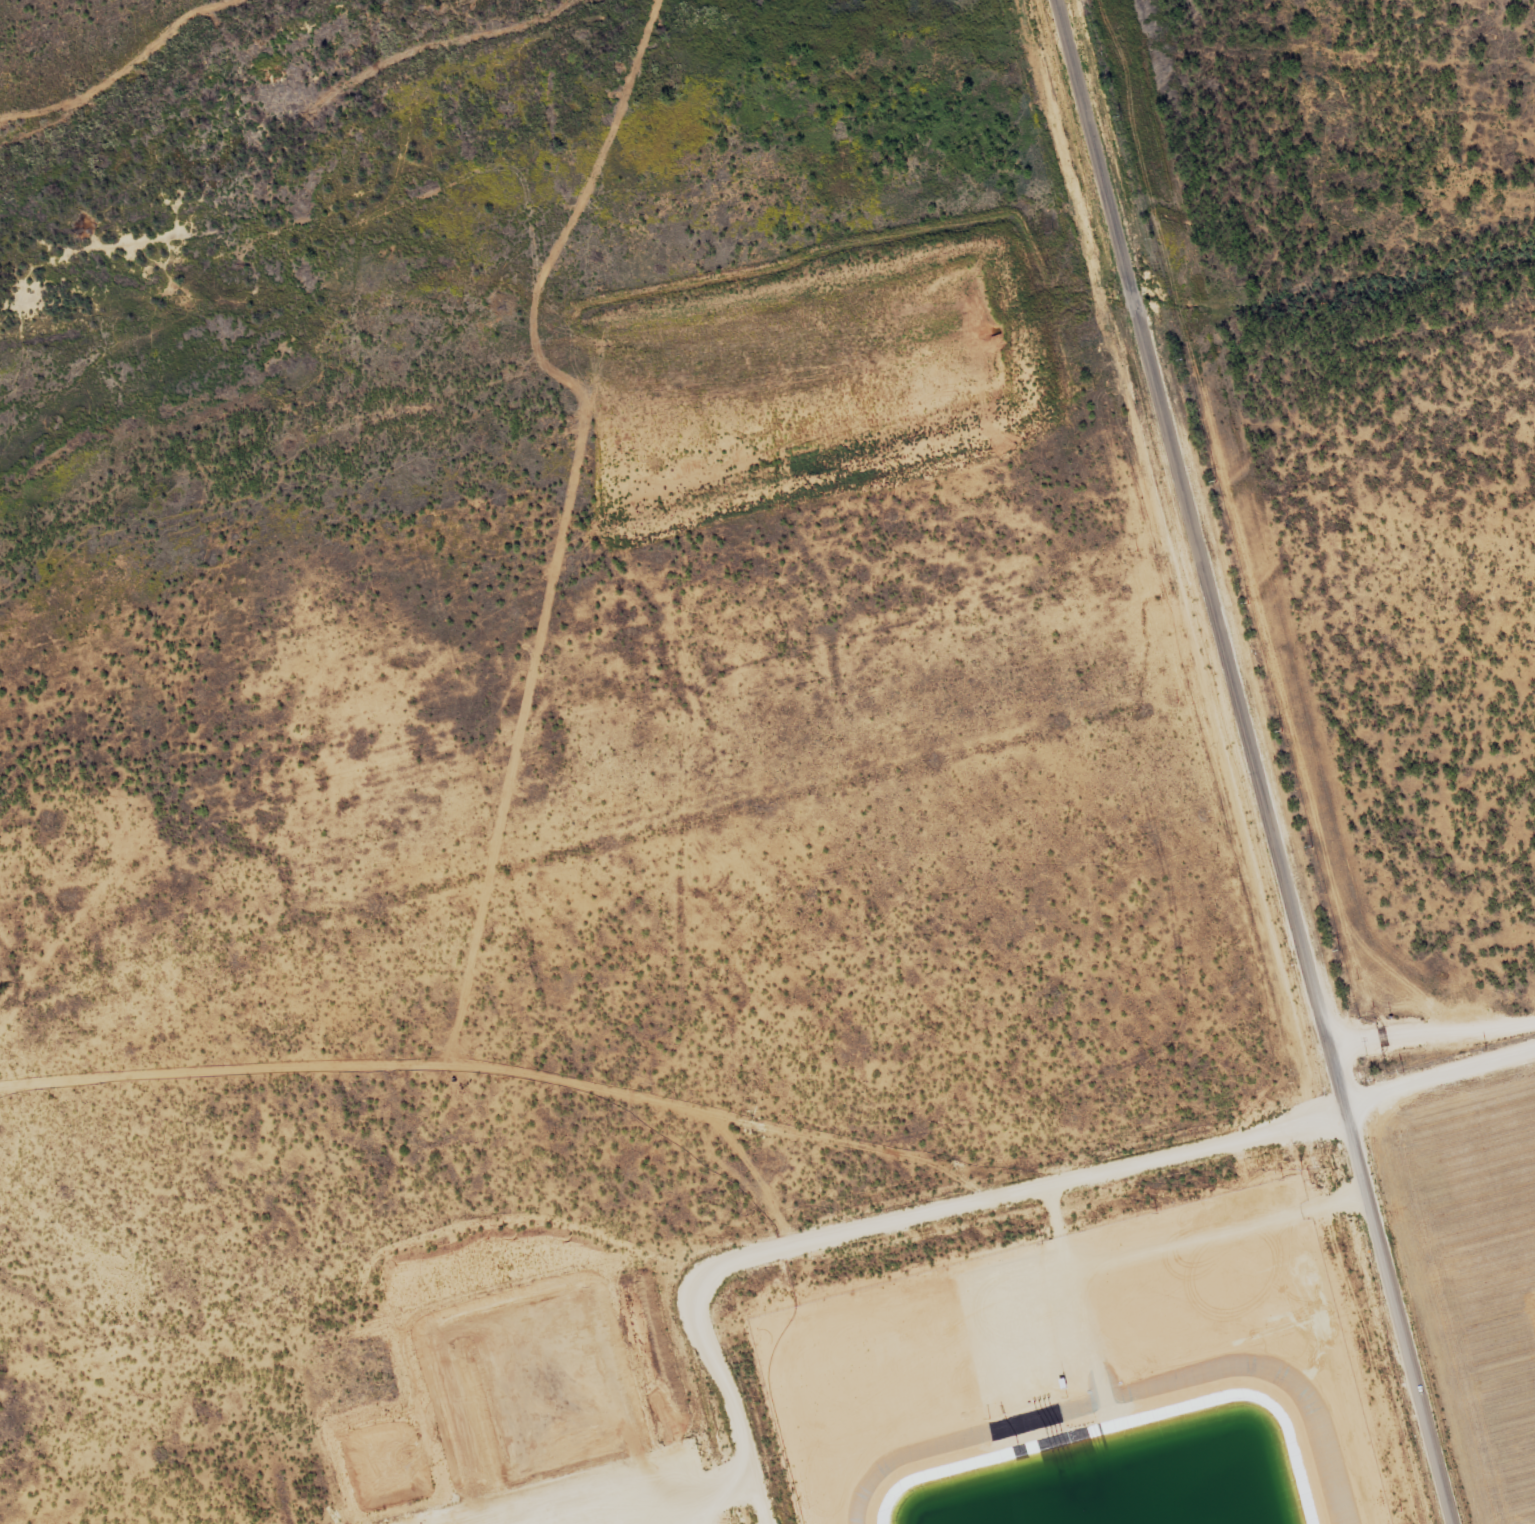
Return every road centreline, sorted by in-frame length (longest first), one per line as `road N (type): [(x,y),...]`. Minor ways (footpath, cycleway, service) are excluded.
road 1 (residential): [(1447,1523),(1133,282),(1048,0)]
road 2 (track): [(1534,1044),(1340,1096)]

